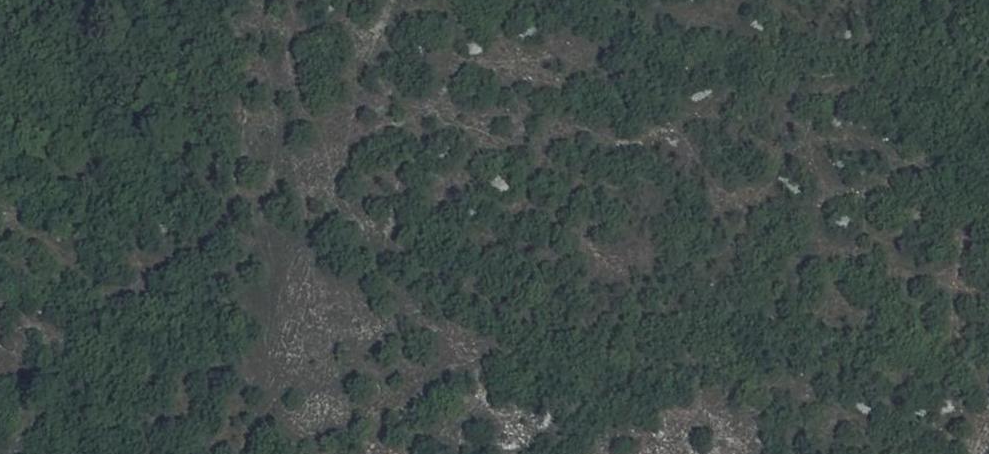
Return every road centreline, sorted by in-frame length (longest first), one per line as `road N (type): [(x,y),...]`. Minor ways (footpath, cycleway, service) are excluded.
road 1 (track): [(0,30),(164,48),(201,0)]

